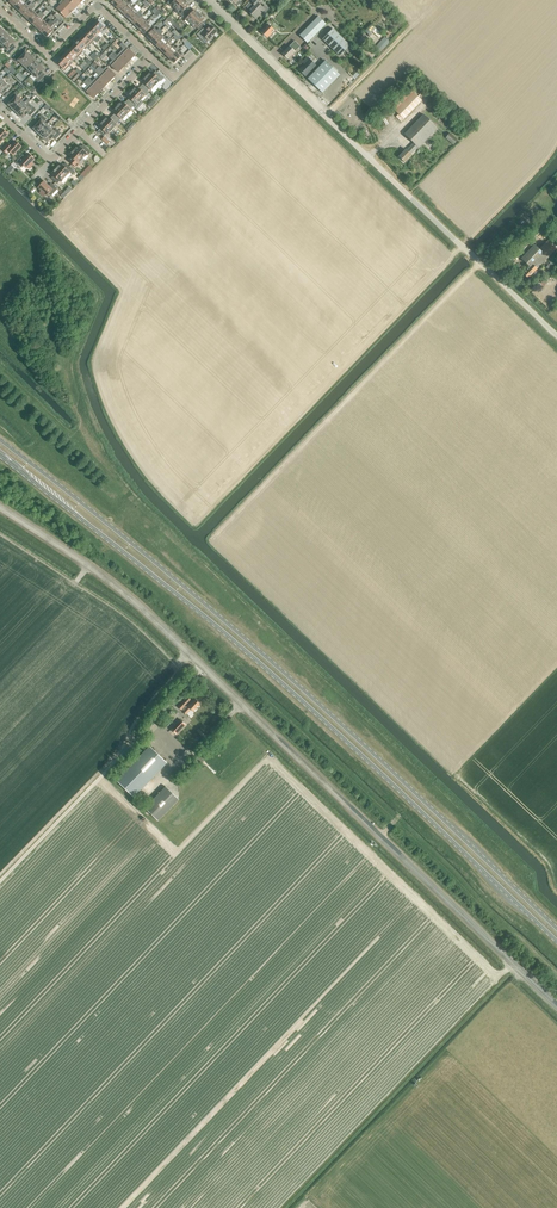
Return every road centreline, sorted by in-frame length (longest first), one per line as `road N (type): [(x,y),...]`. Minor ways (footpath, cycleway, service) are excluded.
road 1 (unclassified): [(556,1006),(137,604),(0,508)]
road 2 (primary): [(556,929),(256,648),(0,440)]
road 3 (primary): [(0,456),(246,651),(556,942)]
road 4 (track): [(225,656),(556,976)]
road 5 (track): [(201,666),(0,877)]
road 6 (residential): [(407,195),(208,0)]
road 7 (residential): [(0,114),(52,158),(151,56)]
road 8 (unclassified): [(556,336),(407,195)]
road 9 (residential): [(97,4),(47,55),(0,10)]

